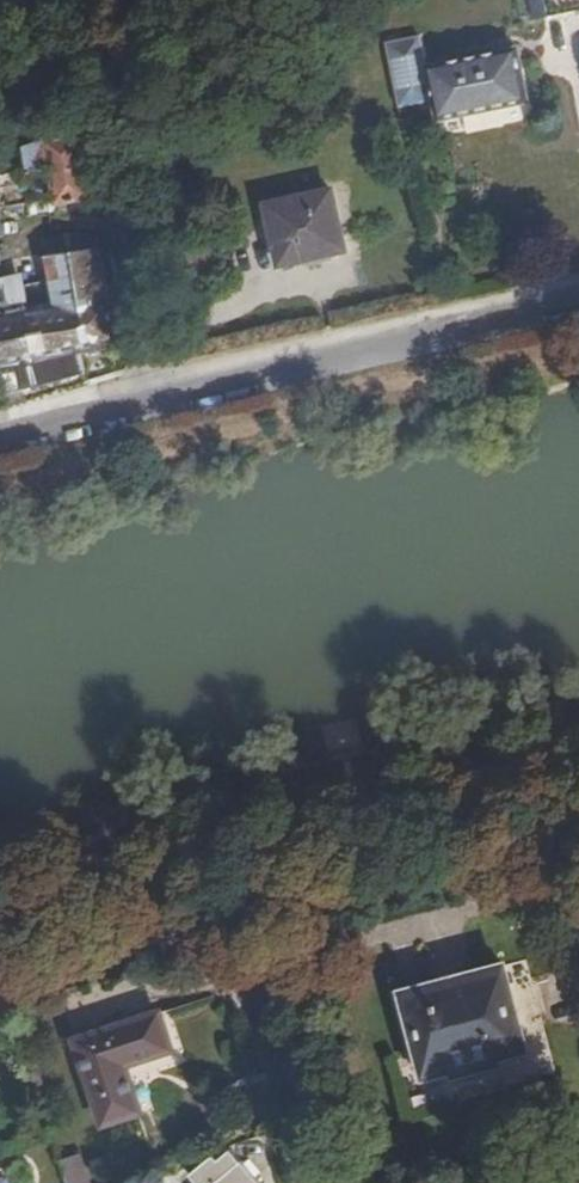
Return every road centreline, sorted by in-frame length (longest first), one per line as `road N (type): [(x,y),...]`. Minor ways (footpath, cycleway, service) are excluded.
road 1 (residential): [(0,436),(578,296)]
road 2 (residential): [(238,944),(318,1182)]

